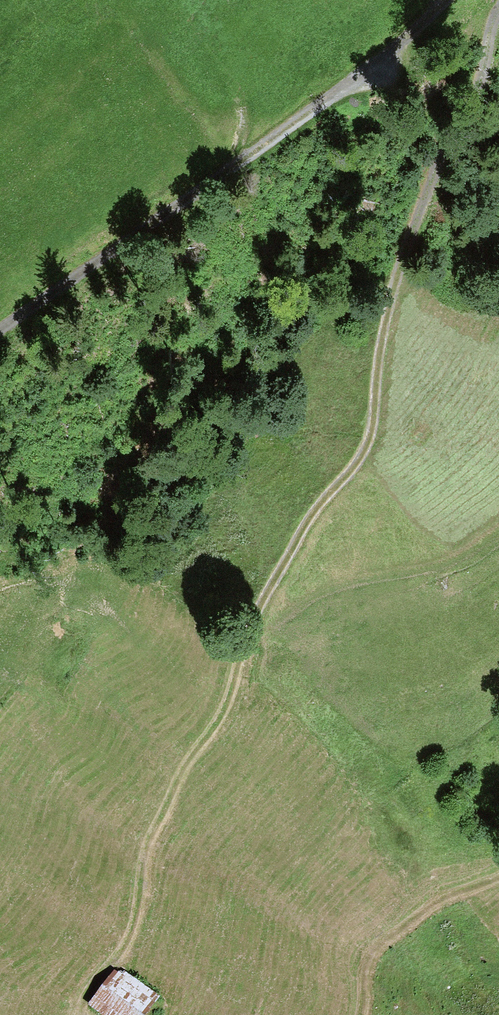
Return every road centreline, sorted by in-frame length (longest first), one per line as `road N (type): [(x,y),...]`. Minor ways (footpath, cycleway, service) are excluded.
road 1 (track): [(82,1014),(87,991),(134,935),(141,867),(172,790),(227,700),(258,608),(310,518),(368,442),(386,315),(426,202),(498,44)]
road 2 (track): [(446,0),(357,76),(0,326)]
road 3 (track): [(498,878),(441,904),(367,955),(360,1014)]

